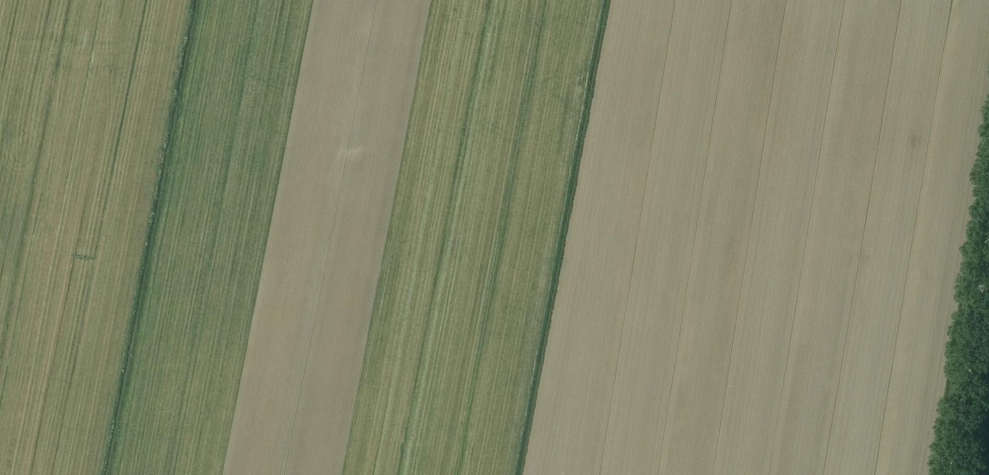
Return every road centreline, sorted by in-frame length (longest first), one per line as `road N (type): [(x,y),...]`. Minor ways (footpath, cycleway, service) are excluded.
road 1 (unclassified): [(952,474),(988,230)]

